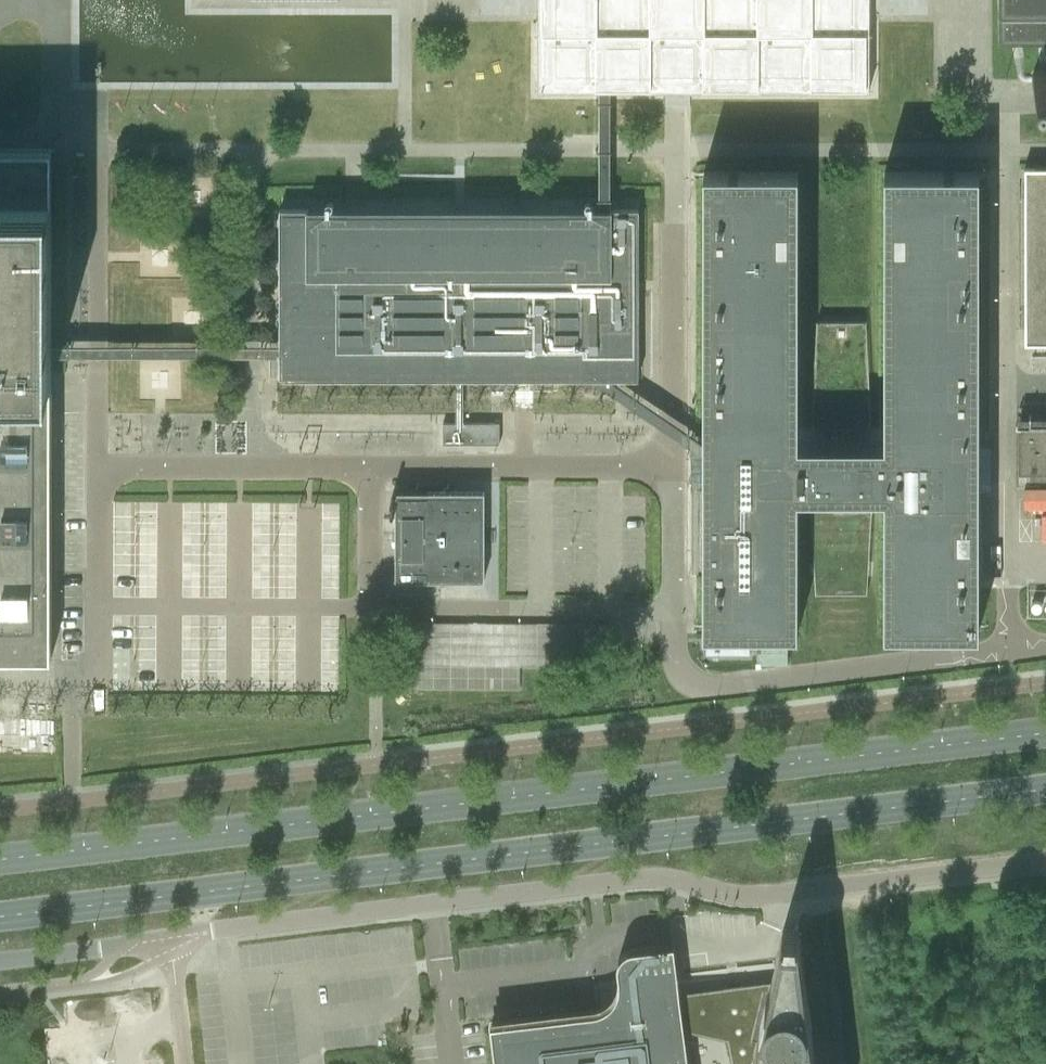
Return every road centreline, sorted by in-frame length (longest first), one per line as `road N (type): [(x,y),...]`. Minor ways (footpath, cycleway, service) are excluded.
road 1 (secondary): [(1045,732),(0,860)]
road 2 (secondary): [(0,917),(1045,790)]
road 3 (unclassified): [(197,935),(660,878),(755,899),(1045,863)]
road 4 (unclassified): [(673,465),(370,467),(372,608),(673,609)]
road 5 (unclassified): [(1007,651),(1006,152)]
road 6 (unclassified): [(673,609),(677,663),(700,687),(1007,651)]
road 7 (unclassified): [(675,151),(673,465)]
road 8 (unclassified): [(0,960),(197,935)]
road 9 (unclassified): [(673,465),(673,609)]
road 10 (unclassified): [(183,1063),(174,977),(197,935)]

